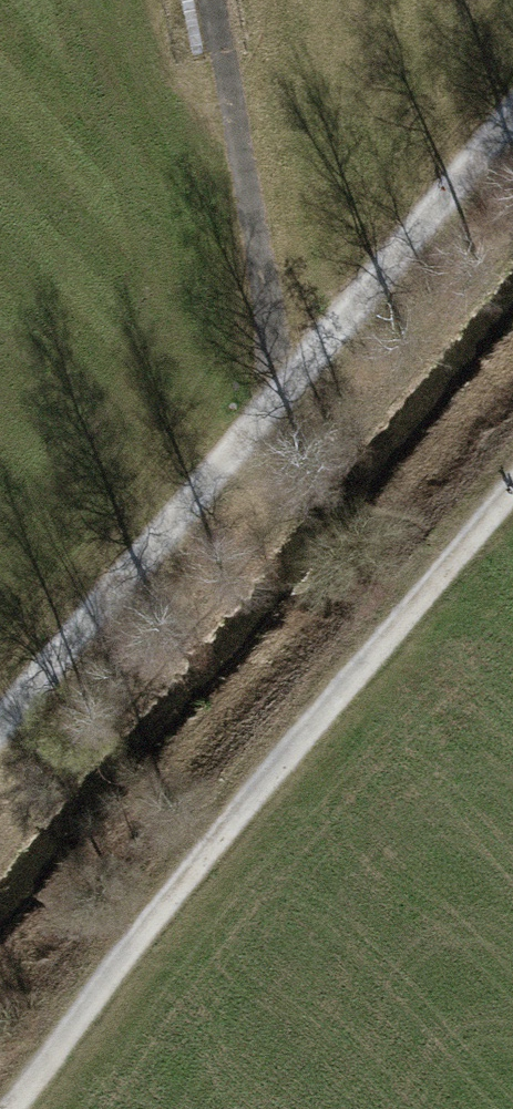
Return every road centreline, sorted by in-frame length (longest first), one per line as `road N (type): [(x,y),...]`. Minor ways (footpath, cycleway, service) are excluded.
road 1 (track): [(512,108),(0,724)]
road 2 (track): [(10,1108),(239,806),(512,486)]
road 3 (track): [(208,0),(288,385)]

